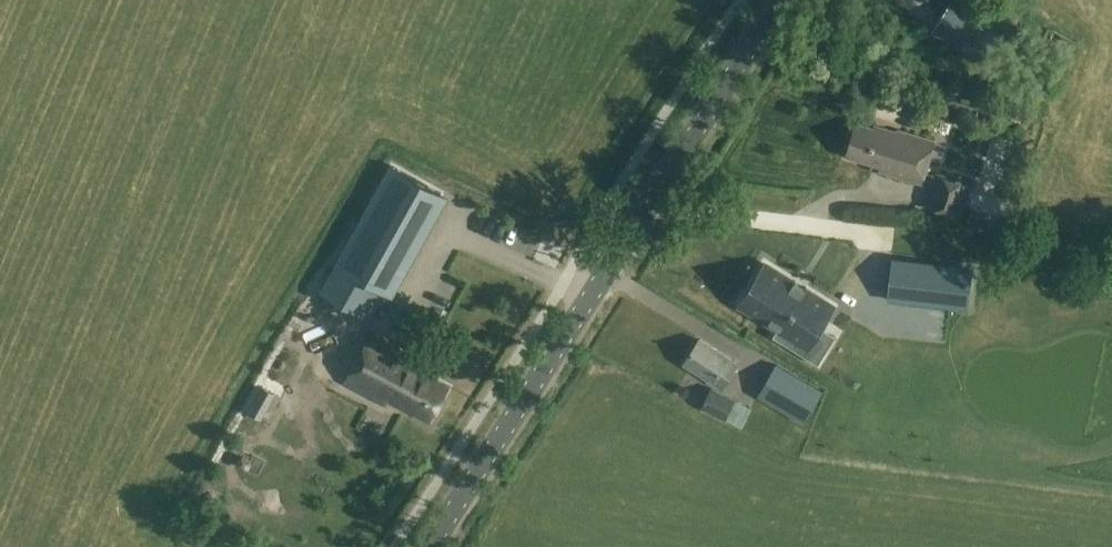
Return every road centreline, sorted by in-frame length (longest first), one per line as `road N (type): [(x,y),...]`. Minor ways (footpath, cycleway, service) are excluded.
road 1 (secondary): [(435,546),(781,0)]
road 2 (track): [(1111,265),(933,244)]

